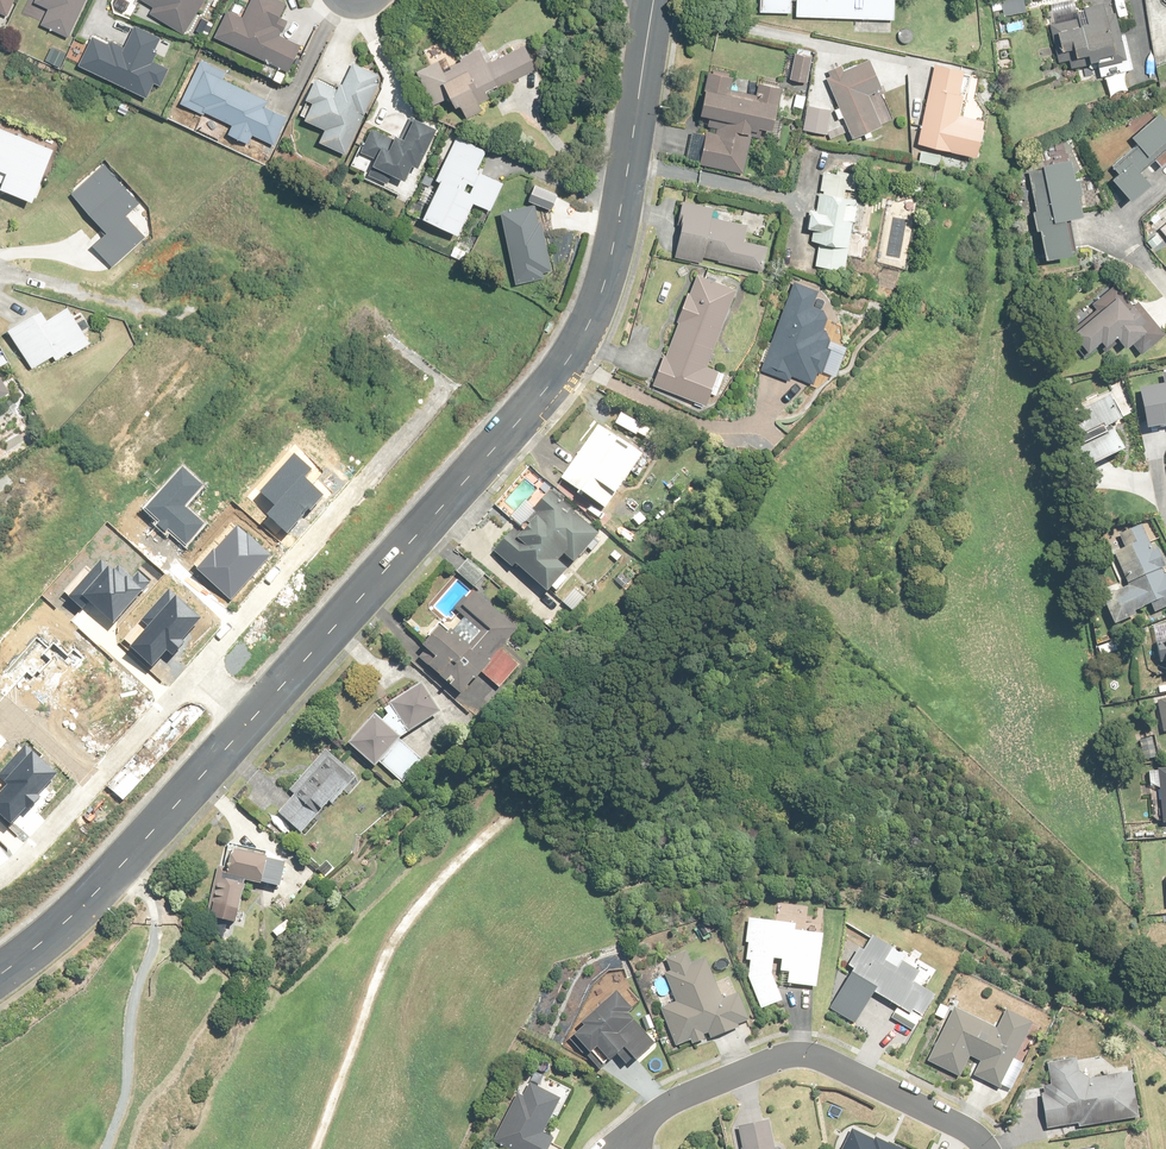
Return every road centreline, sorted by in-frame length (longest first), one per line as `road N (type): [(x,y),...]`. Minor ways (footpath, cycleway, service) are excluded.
road 1 (tertiary): [(0,979),(118,869),(586,335),(604,290),(653,0)]
road 2 (residential): [(623,1148),(652,1115),(783,1059),(818,1058),(969,1131),(983,1148)]

